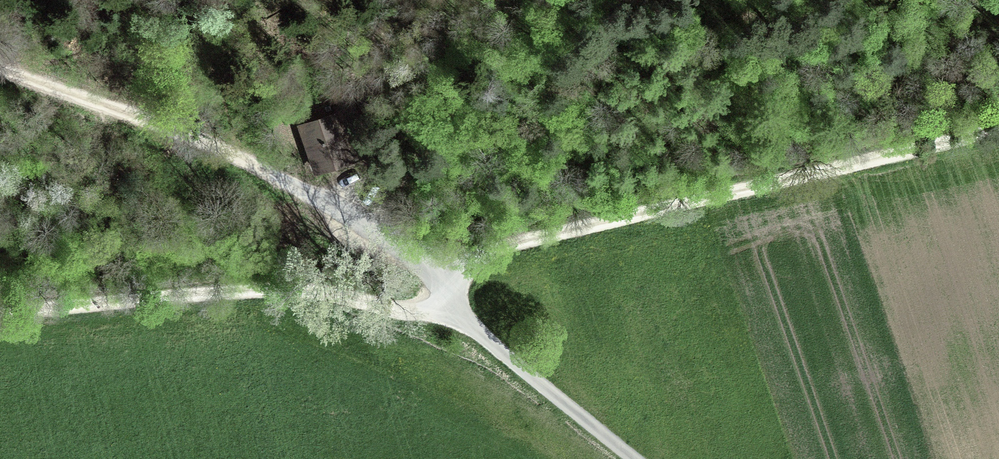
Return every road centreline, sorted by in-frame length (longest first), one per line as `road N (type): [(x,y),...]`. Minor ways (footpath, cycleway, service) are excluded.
road 1 (track): [(0,310),(262,287),(329,292),(394,312),(435,311),(451,304),(473,255),(998,131)]
road 2 (track): [(629,458),(486,342),(425,271),(387,242),(233,158),(0,63)]

